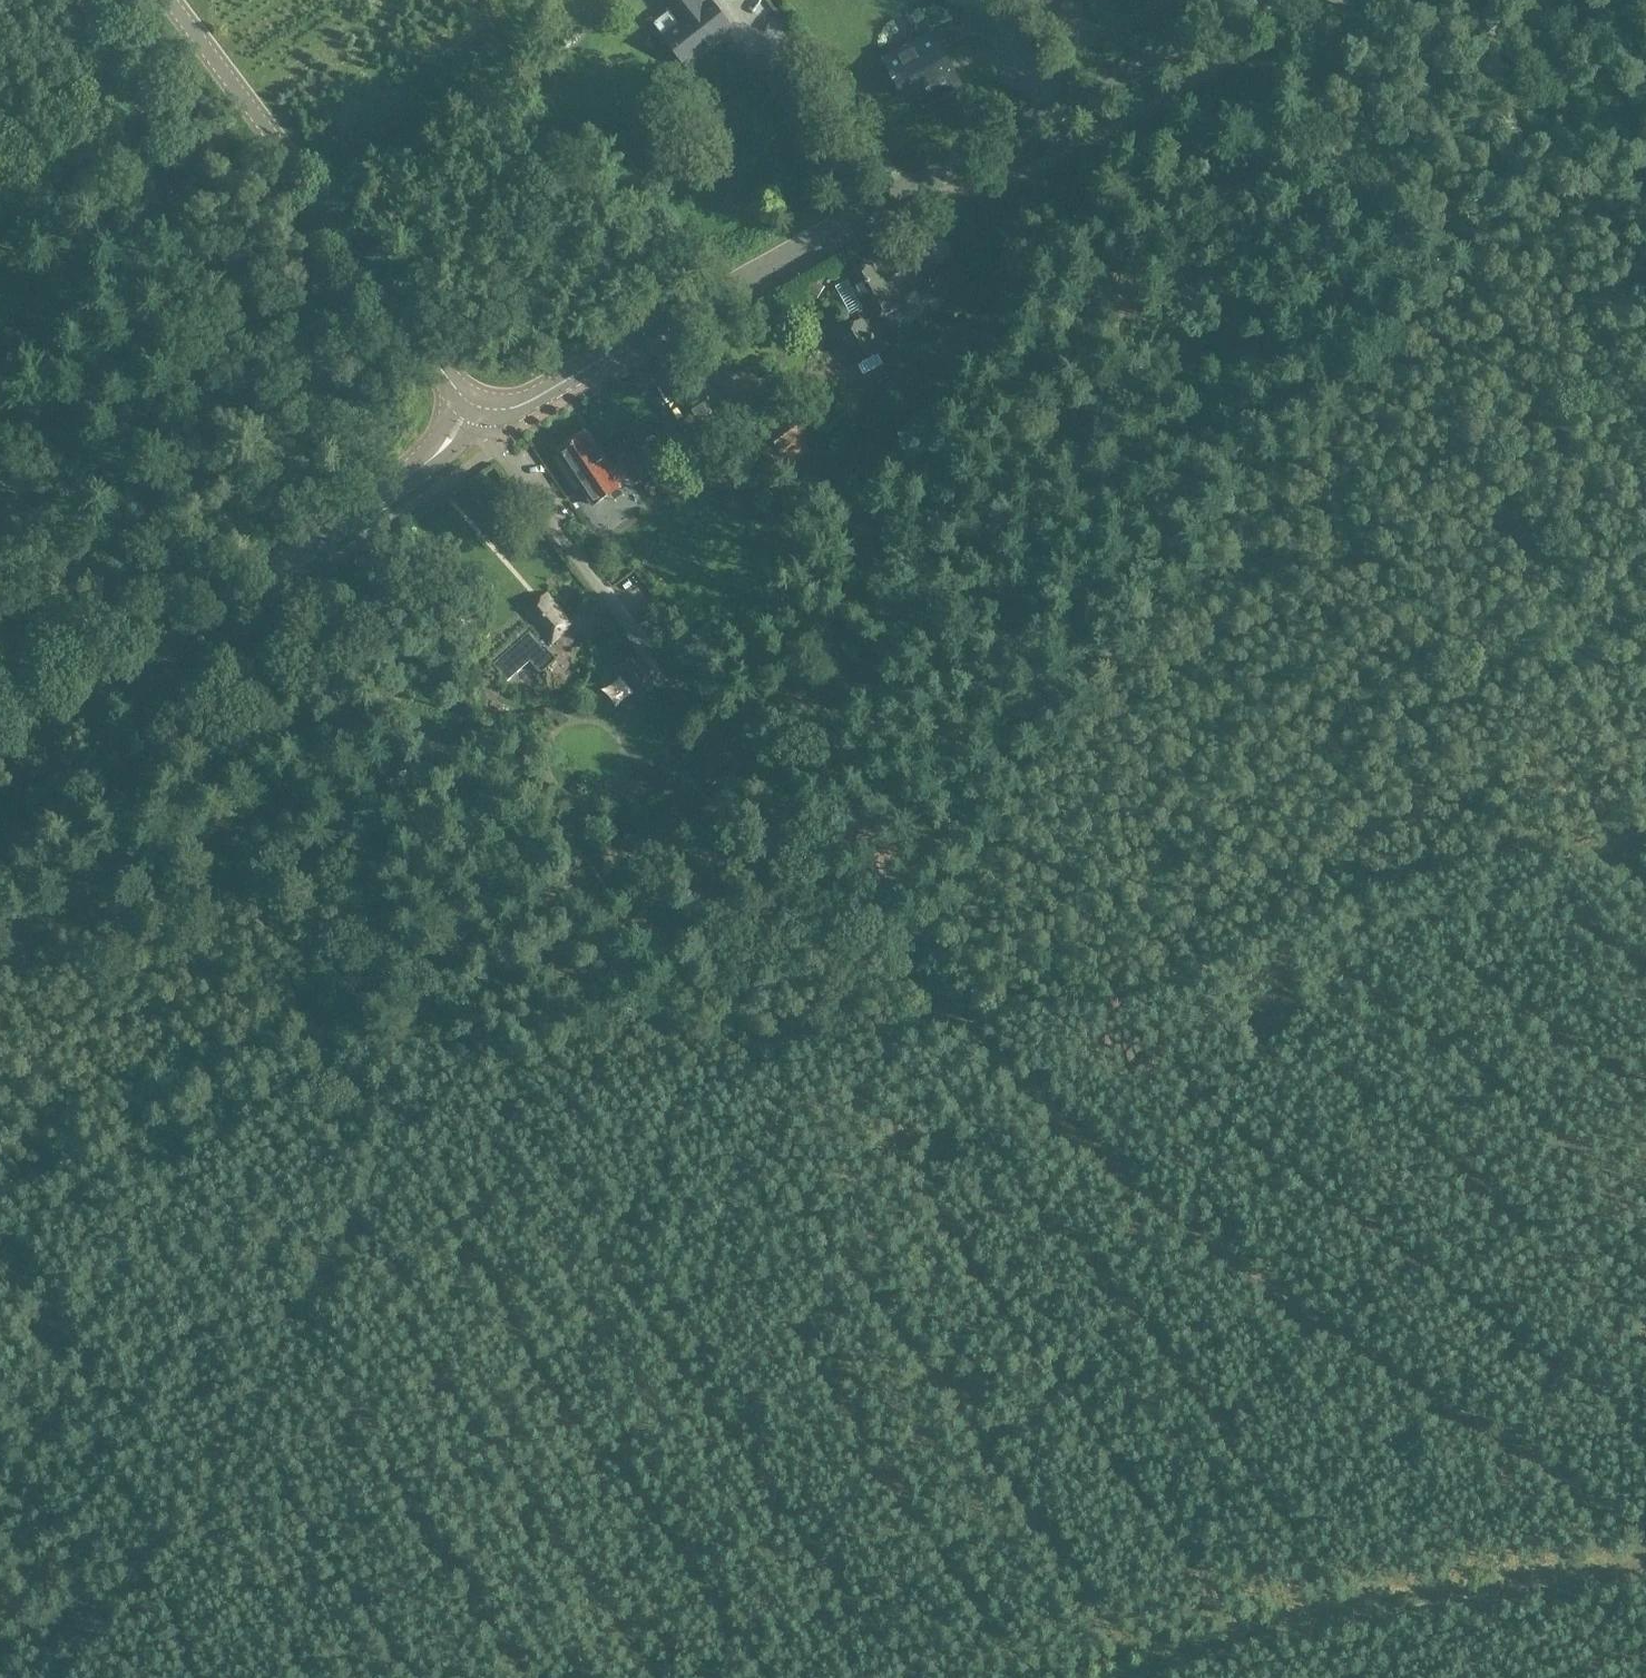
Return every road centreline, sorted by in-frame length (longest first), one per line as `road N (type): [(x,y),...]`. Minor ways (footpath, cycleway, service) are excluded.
road 1 (track): [(498,450),(580,563),(964,1024),(1071,1131),(1289,1302),(1645,1534)]
road 2 (tertiary): [(468,403),(499,409),(532,400),(1261,0)]
road 3 (tertiary): [(0,751),(158,652),(432,460),(468,403)]
road 4 (track): [(1127,1677),(1234,1636),(1447,1596),(1645,1571)]
road 5 (unclassified): [(468,403),(169,0)]
road 6 (track): [(0,481),(137,641)]

